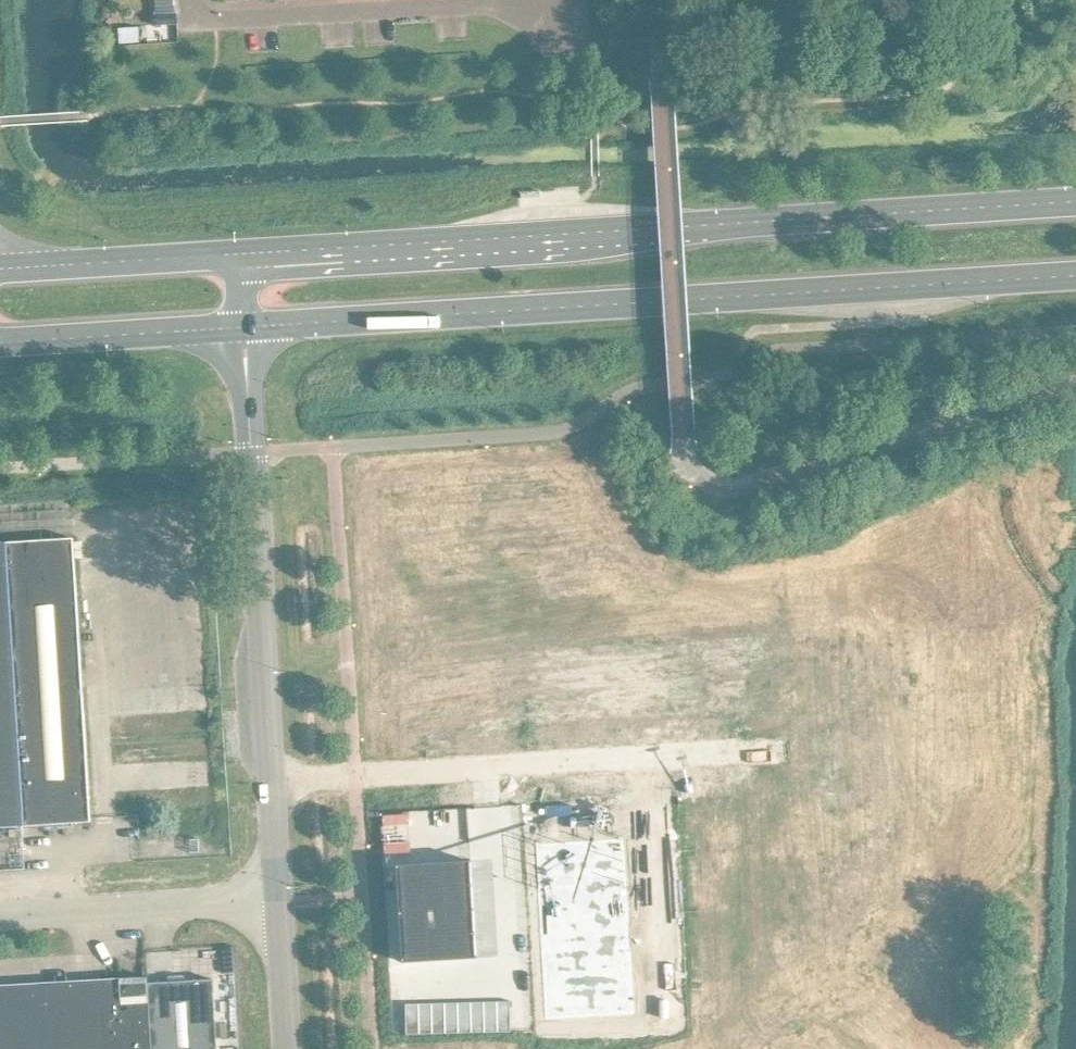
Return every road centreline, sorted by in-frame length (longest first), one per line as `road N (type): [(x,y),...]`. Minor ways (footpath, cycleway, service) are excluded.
road 1 (secondary): [(1075,196),(243,248)]
road 2 (secondary): [(247,313),(1075,268)]
road 3 (unclassified): [(785,740),(273,771)]
road 4 (tertiary): [(273,771),(247,313)]
road 5 (unclassified): [(0,906),(280,890)]
road 6 (residential): [(193,0),(194,13),(457,0)]
road 7 (secondary): [(0,331),(247,313)]
road 8 (secondary): [(243,248),(0,263)]
road 9 (tertiary): [(290,1048),(280,890)]

